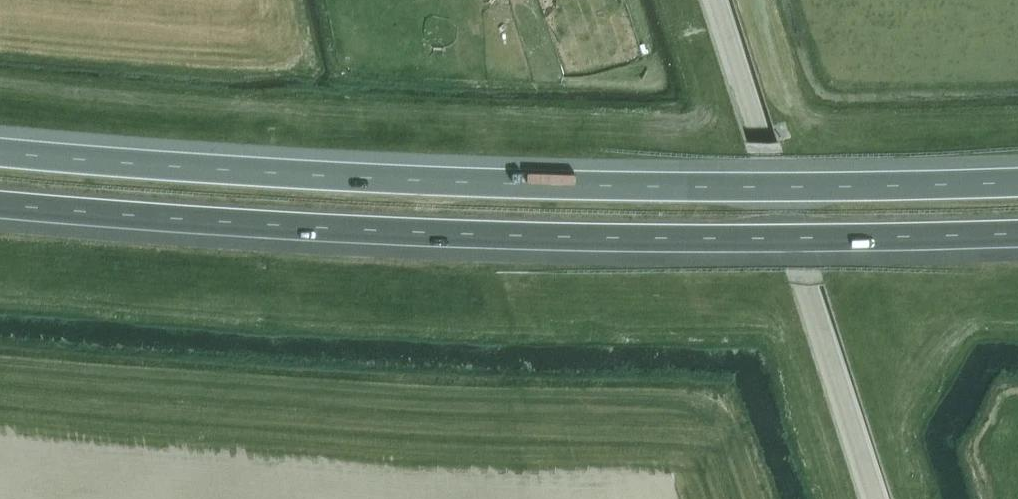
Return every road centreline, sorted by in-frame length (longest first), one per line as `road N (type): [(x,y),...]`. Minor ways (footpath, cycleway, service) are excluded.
road 1 (motorway): [(1017,182),(496,184),(0,151)]
road 2 (motorway): [(0,204),(492,235),(1017,234)]
road 3 (tertiary): [(878,498),(718,0)]

